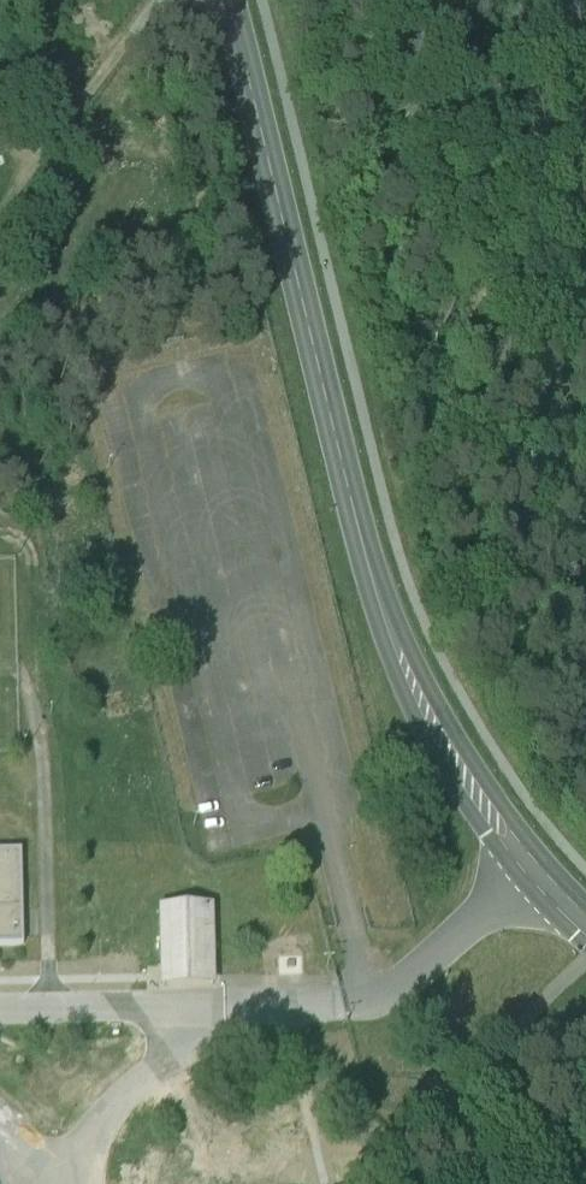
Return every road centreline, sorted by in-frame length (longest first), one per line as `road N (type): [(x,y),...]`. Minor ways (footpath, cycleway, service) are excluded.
road 1 (primary): [(226,0),(379,603),(446,759),(534,876),(585,923)]
road 2 (track): [(0,201),(159,0)]
road 3 (track): [(585,965),(507,1052),(539,1183)]

